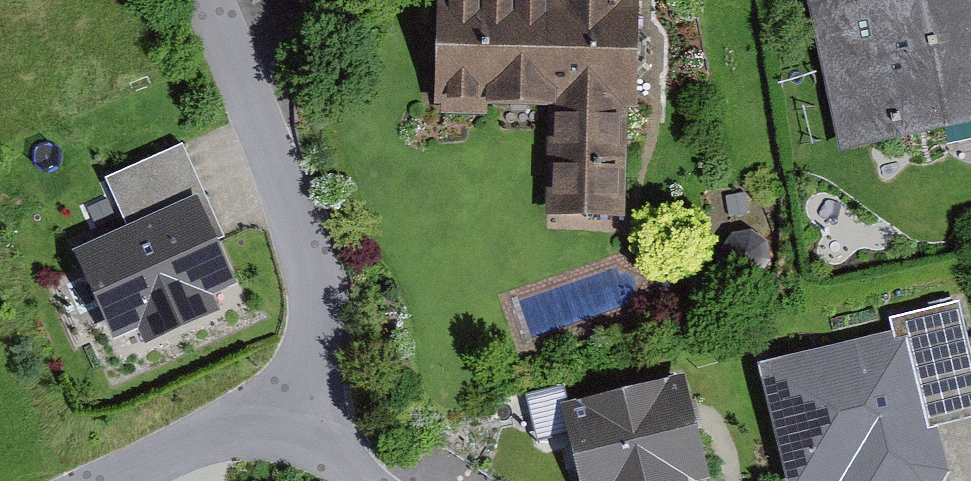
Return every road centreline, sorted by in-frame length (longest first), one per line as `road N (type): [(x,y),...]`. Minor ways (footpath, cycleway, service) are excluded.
road 1 (residential): [(267,407),(306,358),(318,309),(314,256),(217,0)]
road 2 (residential): [(121,480),(224,439),(267,407)]

